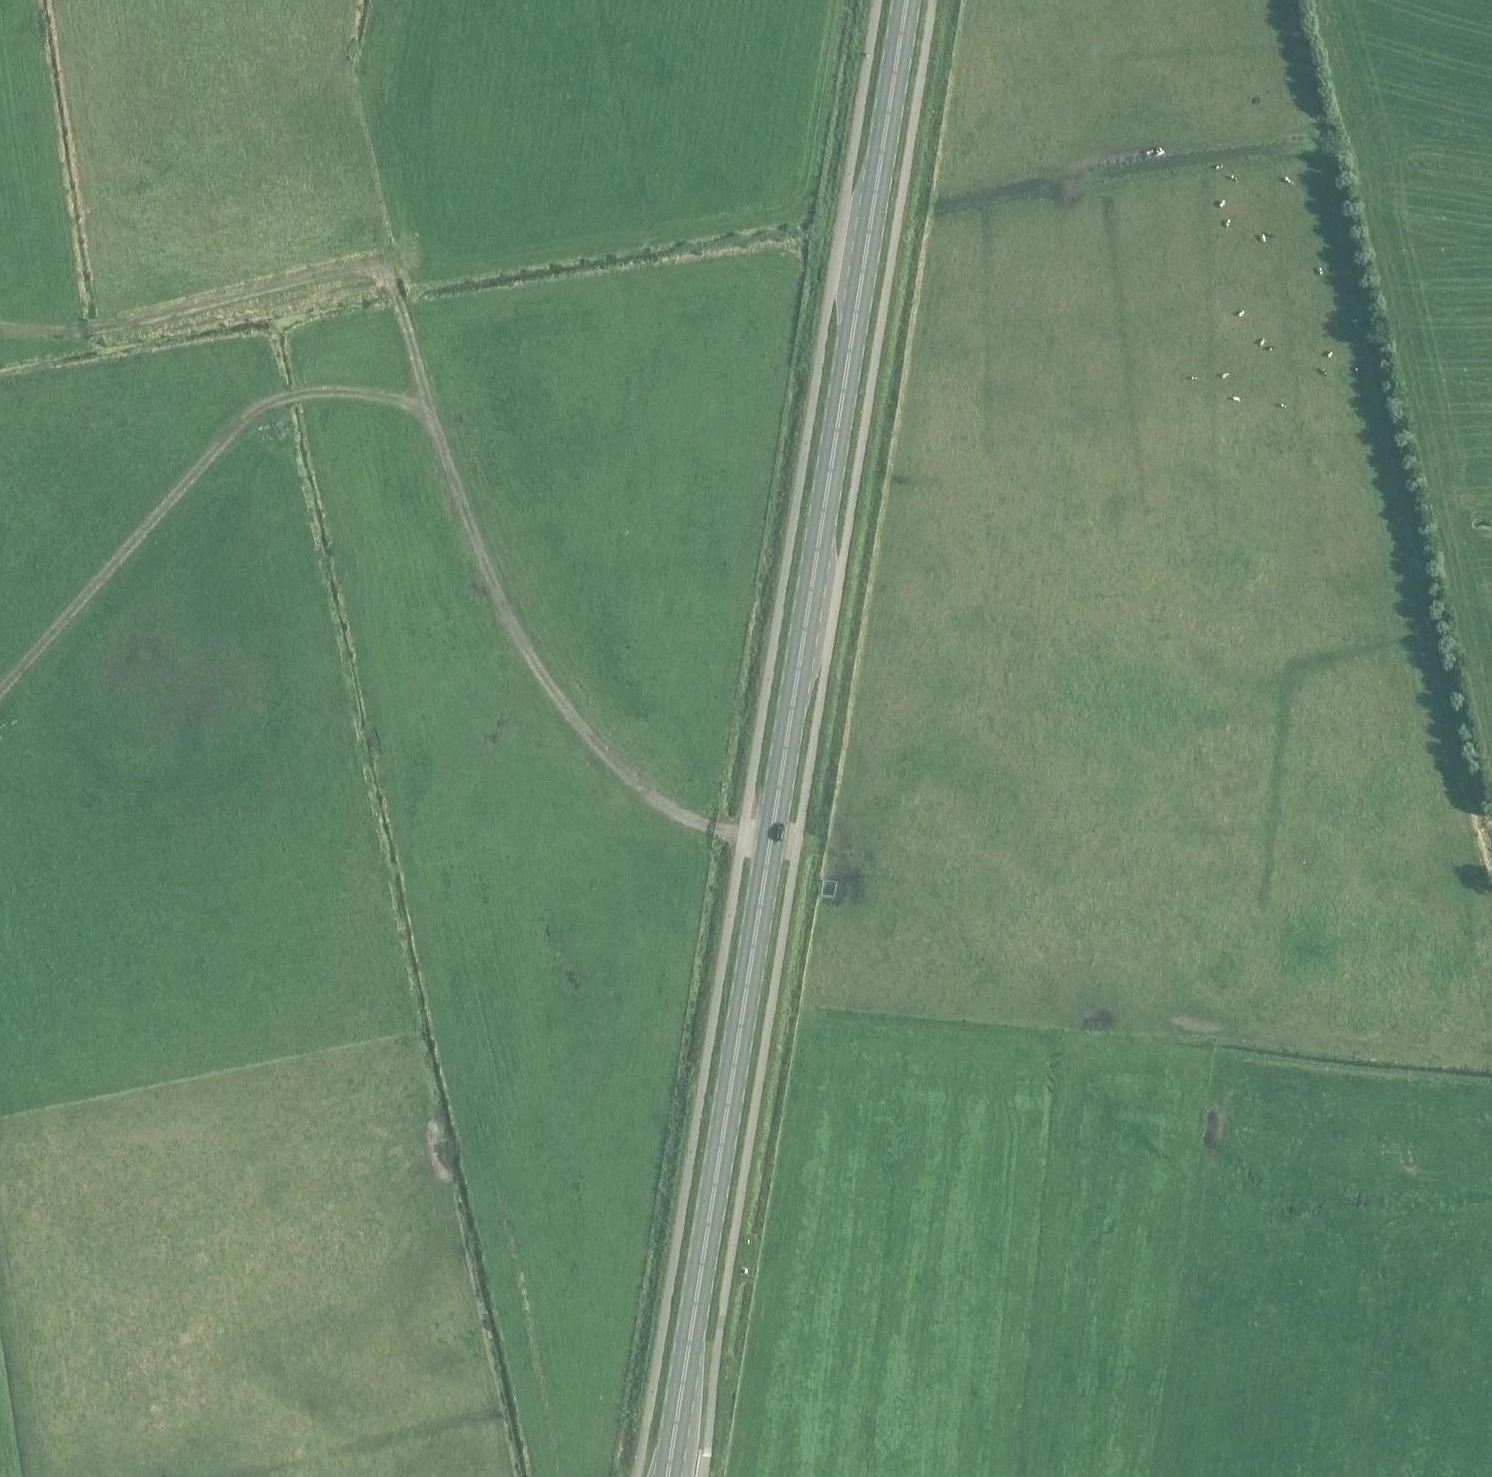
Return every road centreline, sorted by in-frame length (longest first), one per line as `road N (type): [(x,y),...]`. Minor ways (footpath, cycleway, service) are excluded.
road 1 (primary): [(668,1476),(906,0)]

